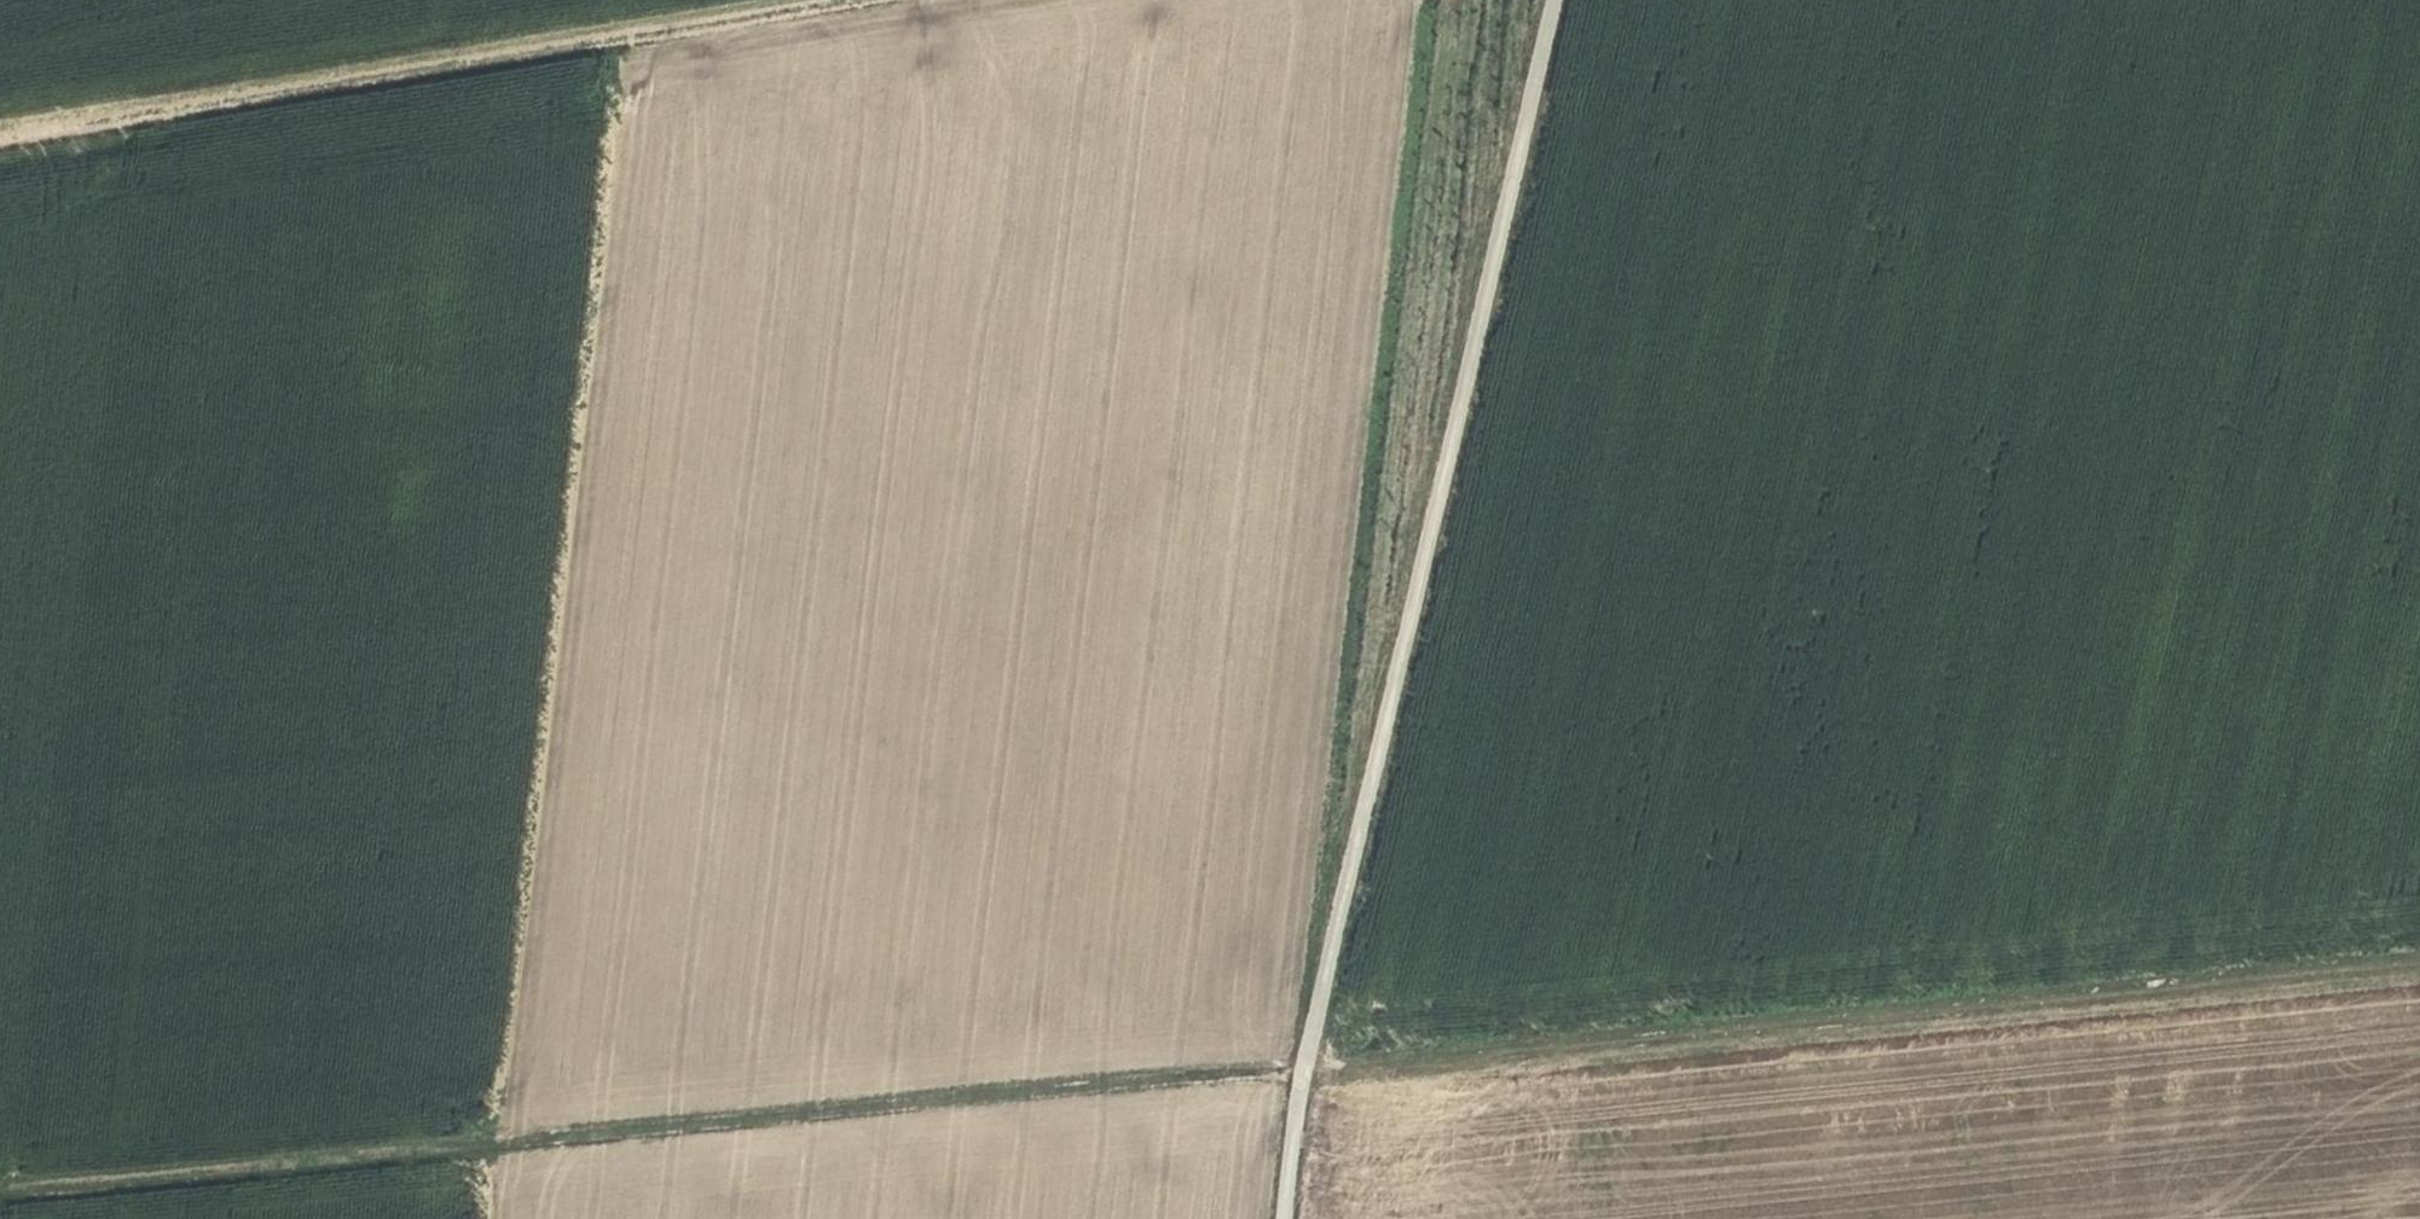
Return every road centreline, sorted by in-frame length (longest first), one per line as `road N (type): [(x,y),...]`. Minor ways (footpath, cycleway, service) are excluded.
road 1 (track): [(0,1179),(1296,1088),(2419,967)]
road 2 (track): [(1549,0),(1296,1088),(1280,1218)]
road 3 (track): [(0,139),(869,0)]

